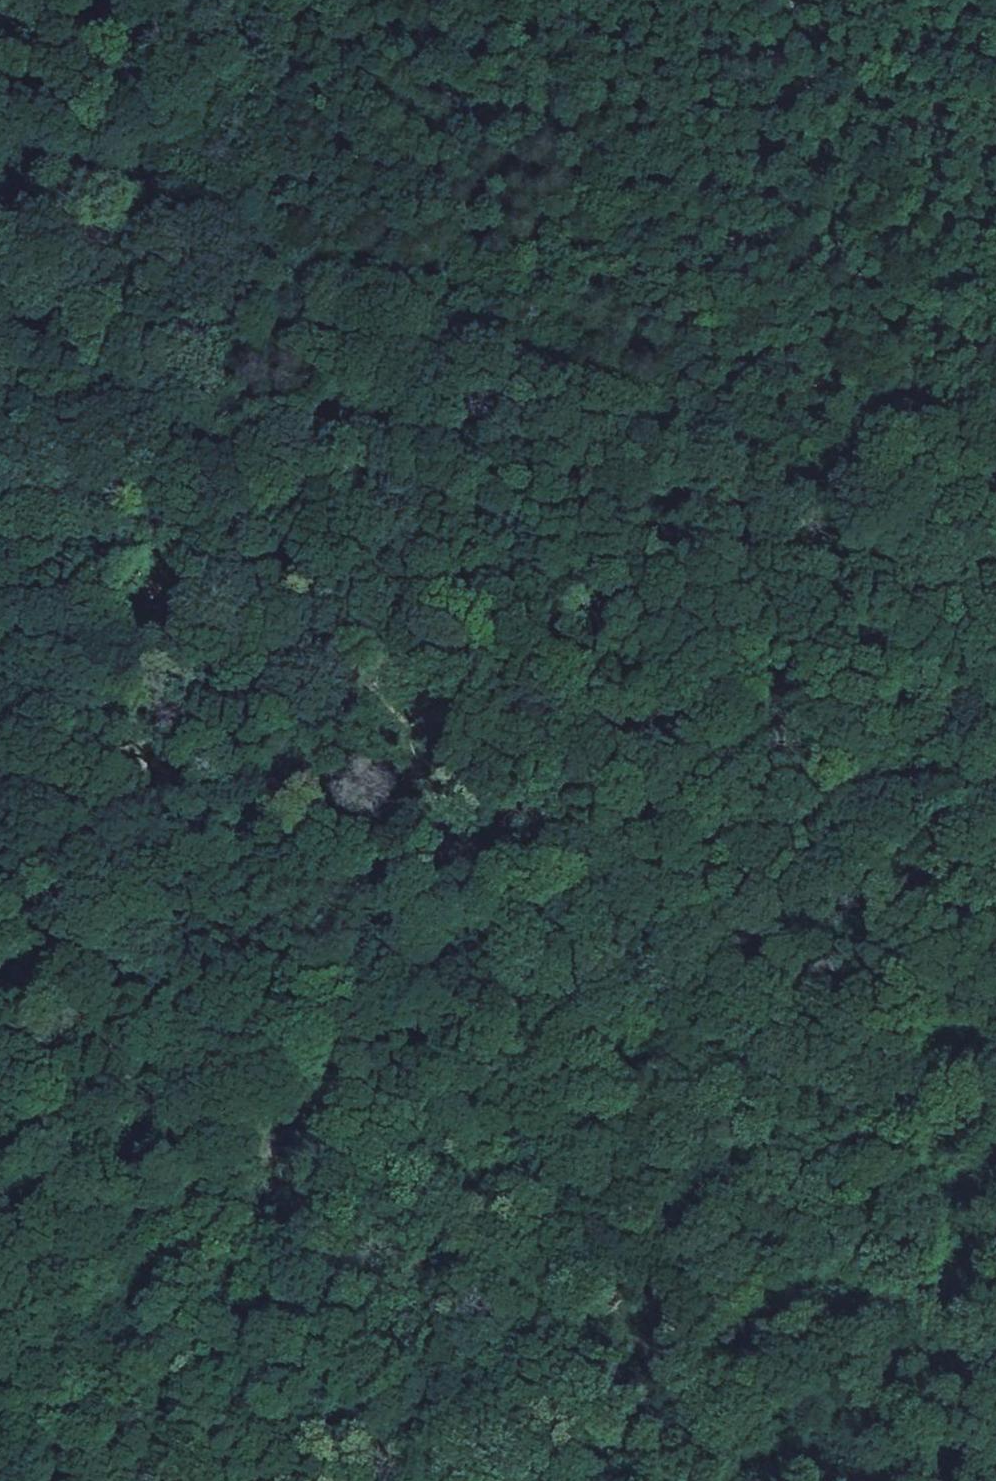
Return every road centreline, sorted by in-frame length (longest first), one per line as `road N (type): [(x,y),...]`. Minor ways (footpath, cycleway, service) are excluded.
road 1 (track): [(693,1480),(831,1113),(995,897)]

